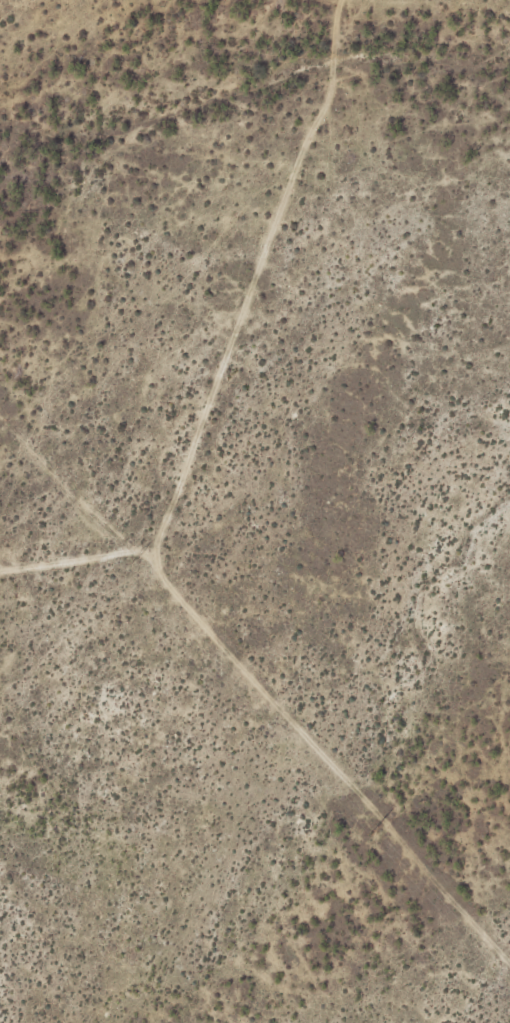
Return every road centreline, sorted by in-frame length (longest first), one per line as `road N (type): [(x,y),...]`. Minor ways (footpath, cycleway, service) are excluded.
road 1 (track): [(509,959),(156,570),(157,548),(310,132),(331,104),(339,12)]
road 2 (track): [(509,287),(404,186),(364,126),(339,12),(343,0)]
road 3 (track): [(156,570),(132,550),(0,570)]

